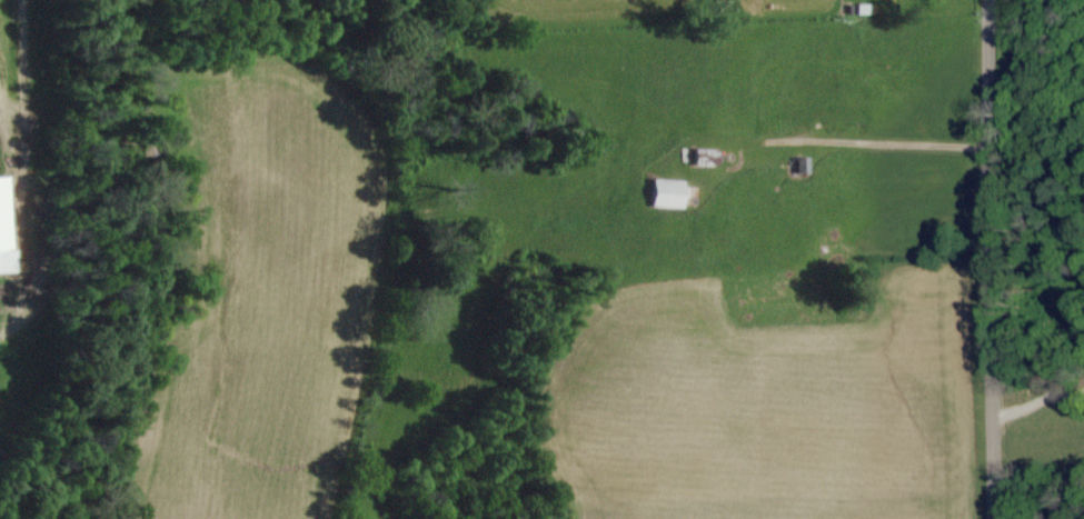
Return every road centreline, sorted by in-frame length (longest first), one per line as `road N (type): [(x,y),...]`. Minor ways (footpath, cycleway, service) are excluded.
road 1 (residential): [(1005,518),(1004,0)]

